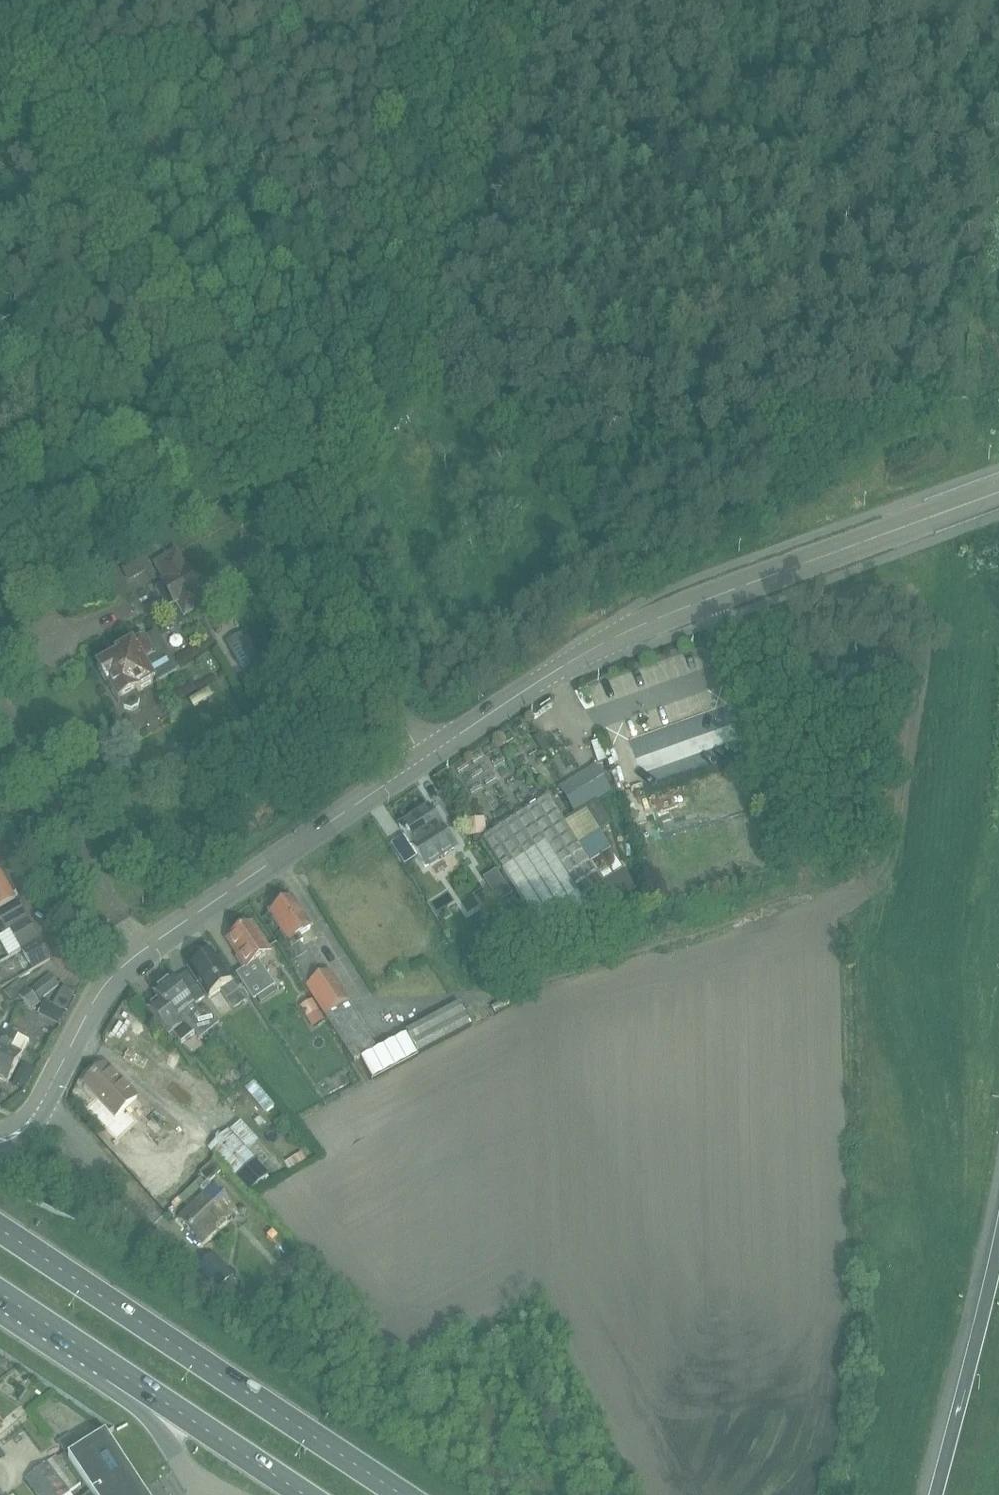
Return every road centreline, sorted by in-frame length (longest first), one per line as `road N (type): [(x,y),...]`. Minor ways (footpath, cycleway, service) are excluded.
road 1 (unclassified): [(418,761),(312,545),(52,77),(24,0)]
road 2 (tertiary): [(418,761),(617,639),(998,489)]
road 3 (track): [(540,0),(386,389),(312,545)]
road 4 (tertiary): [(0,1132),(40,1103),(95,1010),(145,953),(418,761)]
road 5 (primary): [(403,1494),(0,1228)]
road 6 (primary): [(0,1293),(305,1494)]
road 7 (motorway): [(998,1245),(935,1494)]

